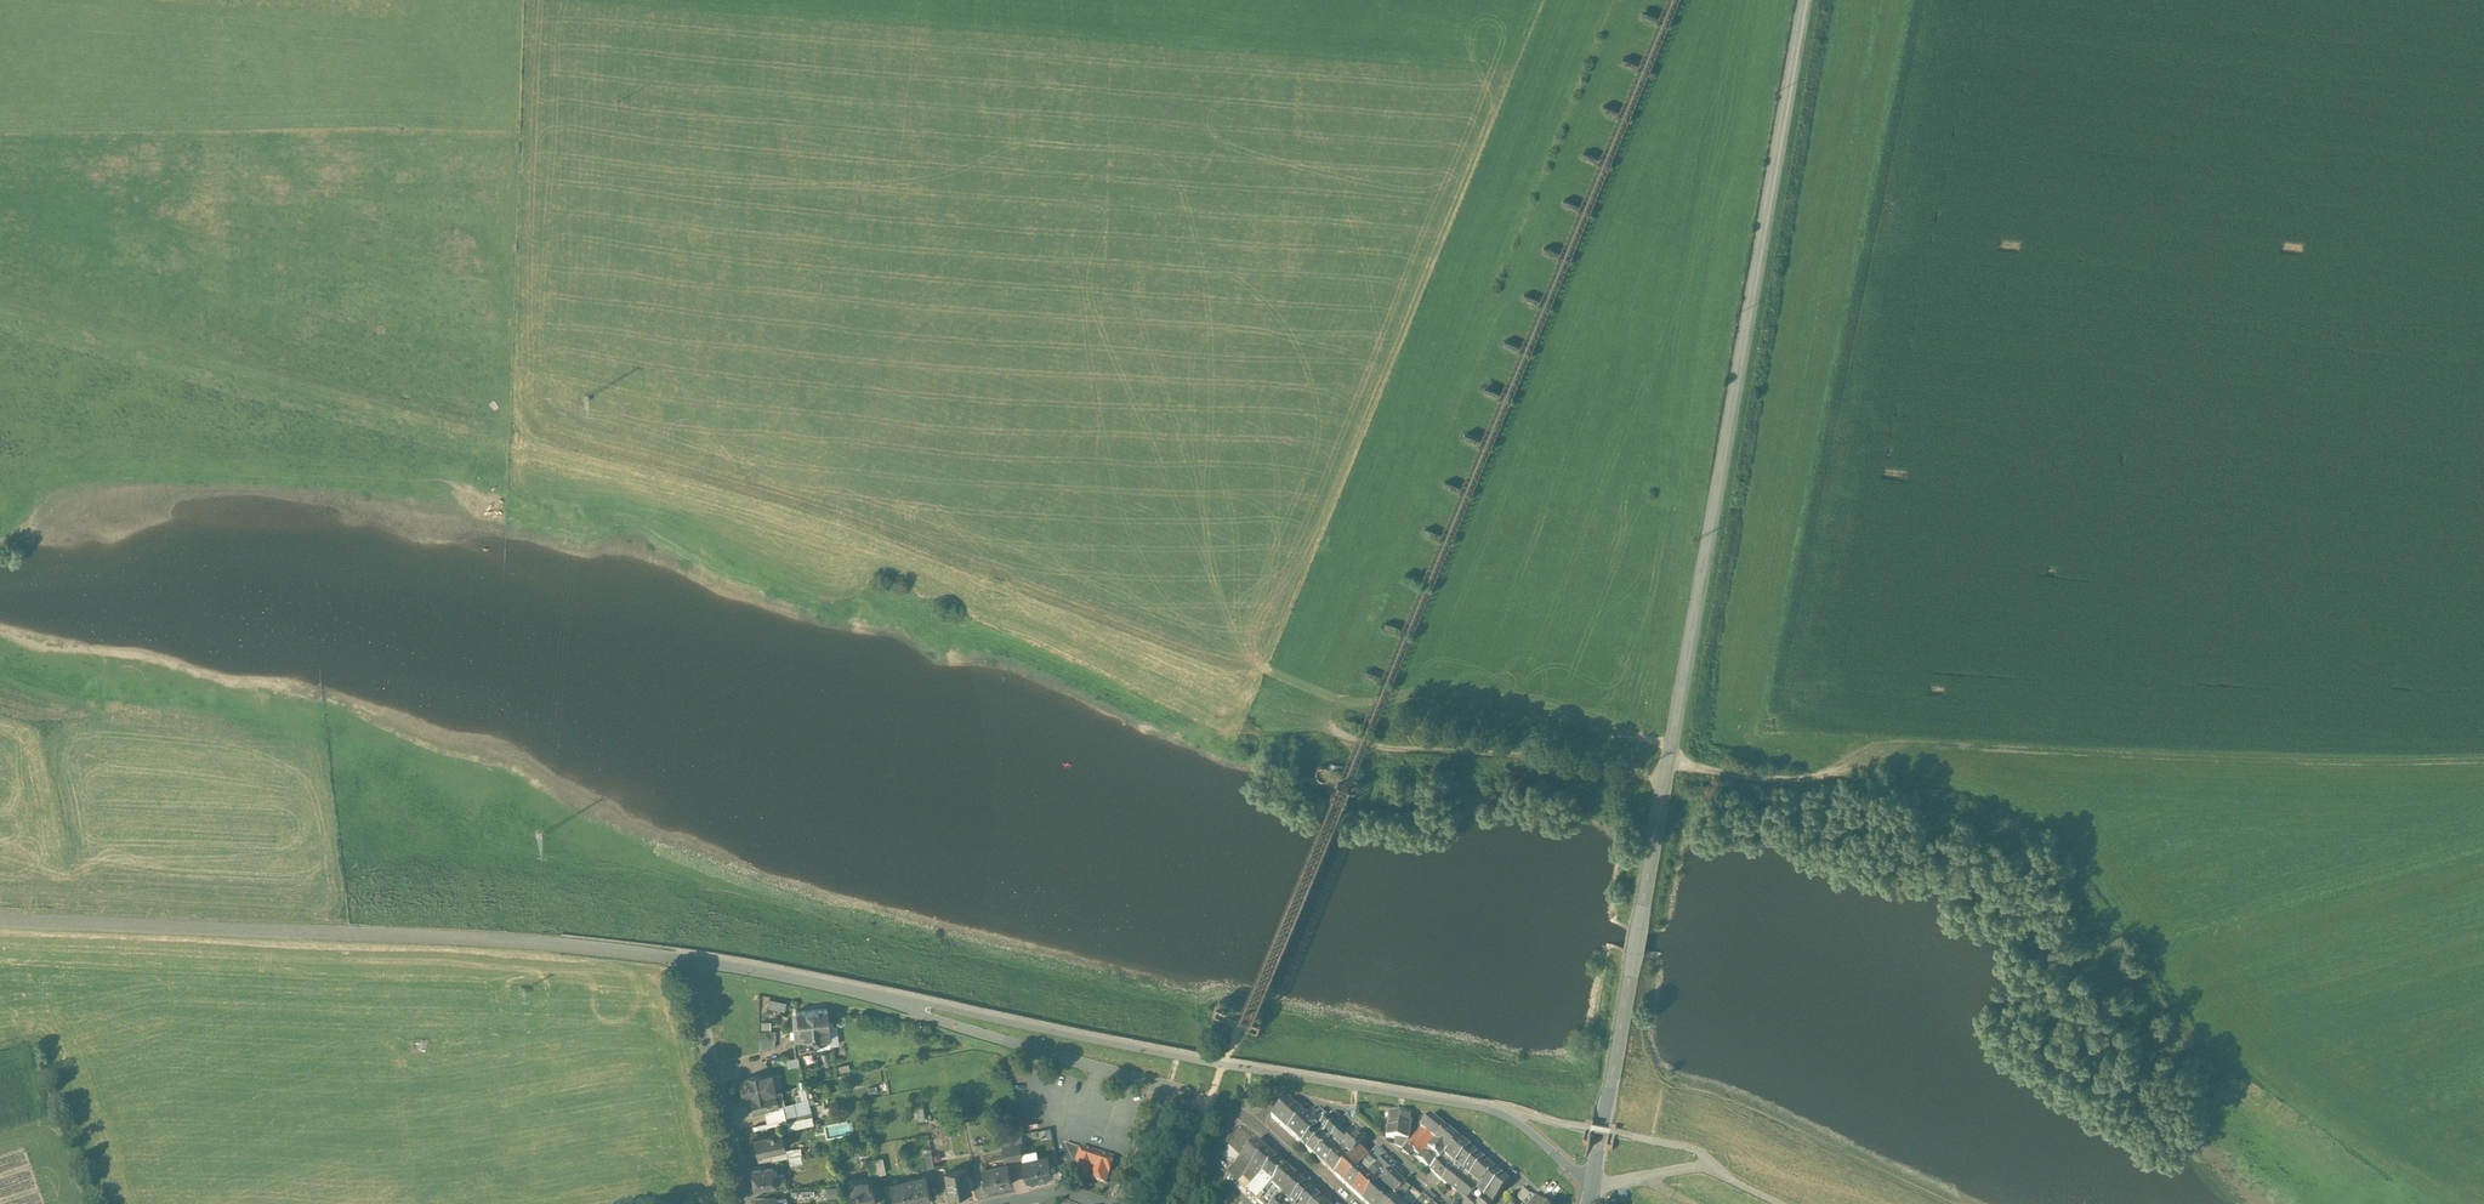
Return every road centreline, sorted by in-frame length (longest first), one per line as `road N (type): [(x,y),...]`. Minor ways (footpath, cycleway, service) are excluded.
road 1 (tertiary): [(1806,0),(1594,1186)]
road 2 (unclassified): [(1594,1186),(1495,1114),(871,993)]
road 3 (unclassified): [(0,918),(463,934),(685,955)]
road 4 (track): [(1665,783),(1494,749),(1298,732)]
road 5 (unclassified): [(871,993),(1169,1089)]
road 6 (residential): [(739,1203),(685,955)]
road 7 (residential): [(1450,1203),(1344,1114),(1281,1098),(1258,1125)]
road 8 (track): [(1670,757),(1824,772),(1878,761)]
road 9 (unclassified): [(685,955),(871,993)]
road 10 (residential): [(1169,1089),(1126,1203)]

